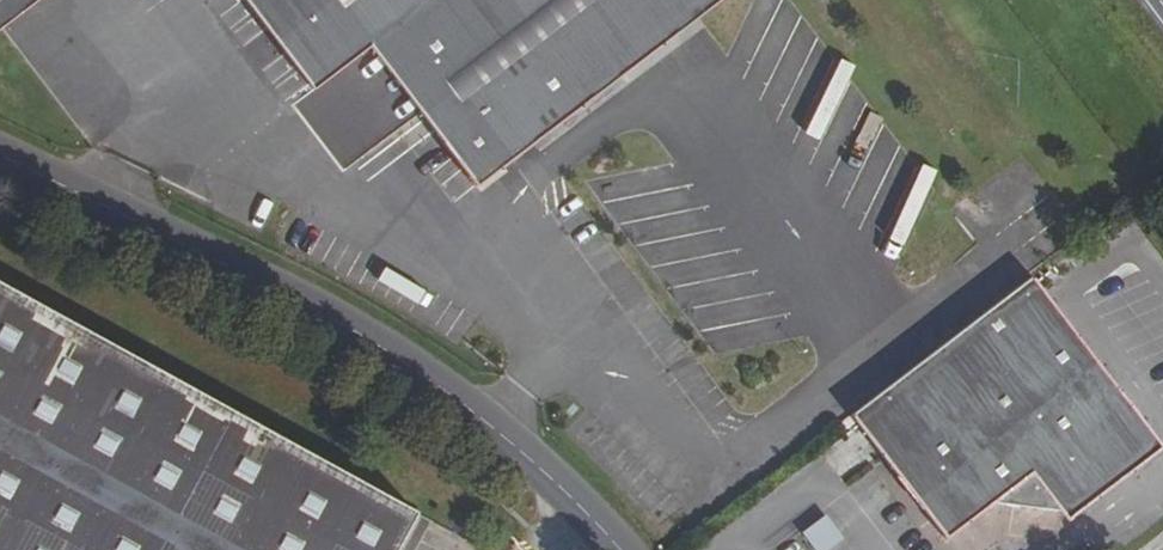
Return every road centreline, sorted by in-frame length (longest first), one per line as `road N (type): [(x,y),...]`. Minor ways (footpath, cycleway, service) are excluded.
road 1 (unclassified): [(619,549),(488,424),(329,315),(0,157)]

